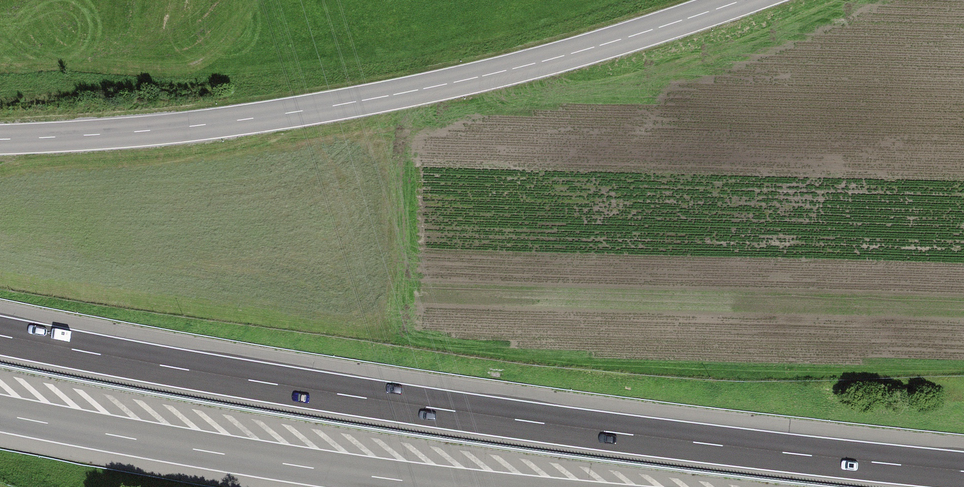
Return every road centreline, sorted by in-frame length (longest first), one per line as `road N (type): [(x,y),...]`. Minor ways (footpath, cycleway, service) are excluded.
road 1 (motorway): [(963,471),(437,407),(0,334)]
road 2 (primary): [(0,140),(225,124),(451,84),(742,0)]
road 3 (motorway): [(0,405),(530,486)]

